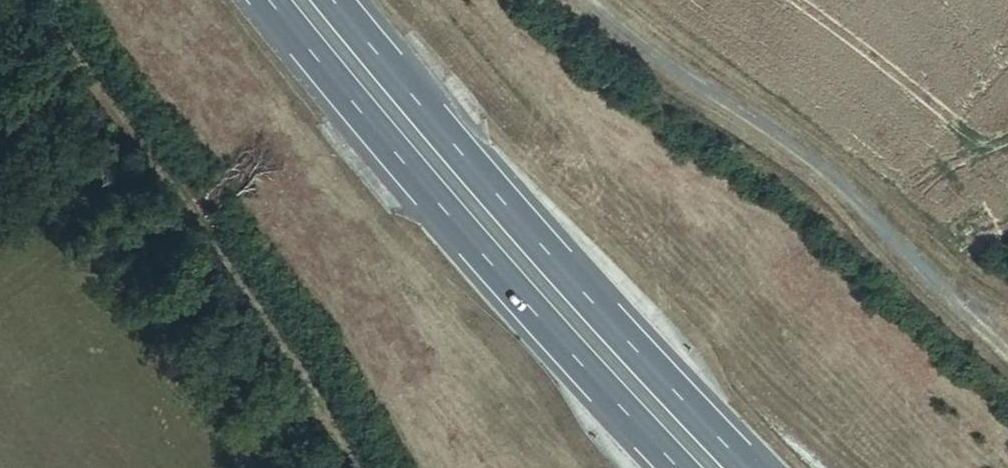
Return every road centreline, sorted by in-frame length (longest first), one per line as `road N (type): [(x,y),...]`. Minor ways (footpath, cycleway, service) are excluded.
road 1 (motorway): [(751,467),(601,310),(336,0)]
road 2 (motorway): [(273,0),(430,195),(679,467)]
road 3 (track): [(584,0),(826,177),(1007,354)]

